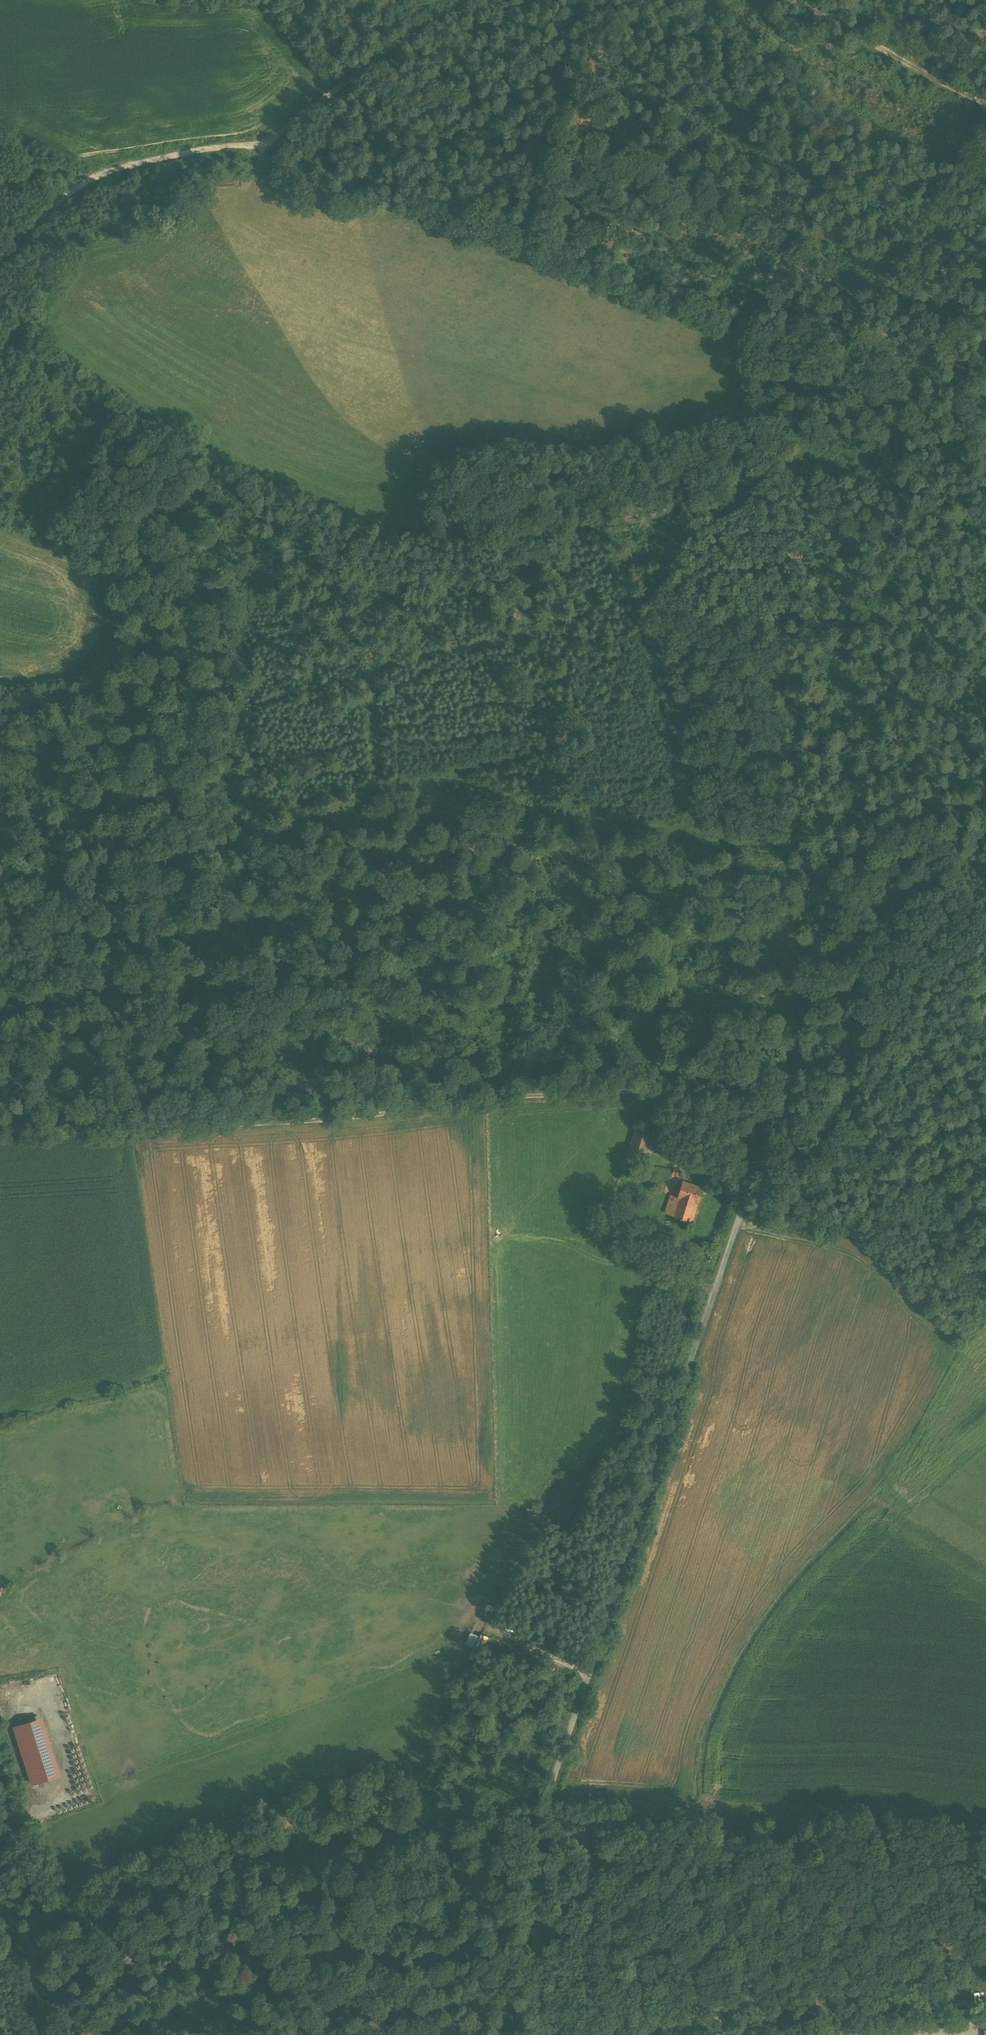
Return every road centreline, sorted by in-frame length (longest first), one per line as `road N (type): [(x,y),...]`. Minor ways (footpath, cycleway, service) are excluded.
road 1 (track): [(985,816),(859,875),(819,981),(534,1836),(533,2034)]
road 2 (track): [(0,902),(392,795),(848,852),(869,870)]
road 3 (track): [(775,1122),(682,1097),(585,1093),(251,1124),(228,1108),(0,1122)]
road 4 (track): [(0,275),(78,186),(138,162),(275,135),(460,0)]
road 5 (track): [(791,0),(985,100)]
road 6 (track): [(587,1674),(498,1628),(500,1606),(539,1524)]
road 7 (unclassified): [(46,2034),(32,1947),(0,1912)]
road 8 (unclassified): [(951,2024),(817,2034)]

